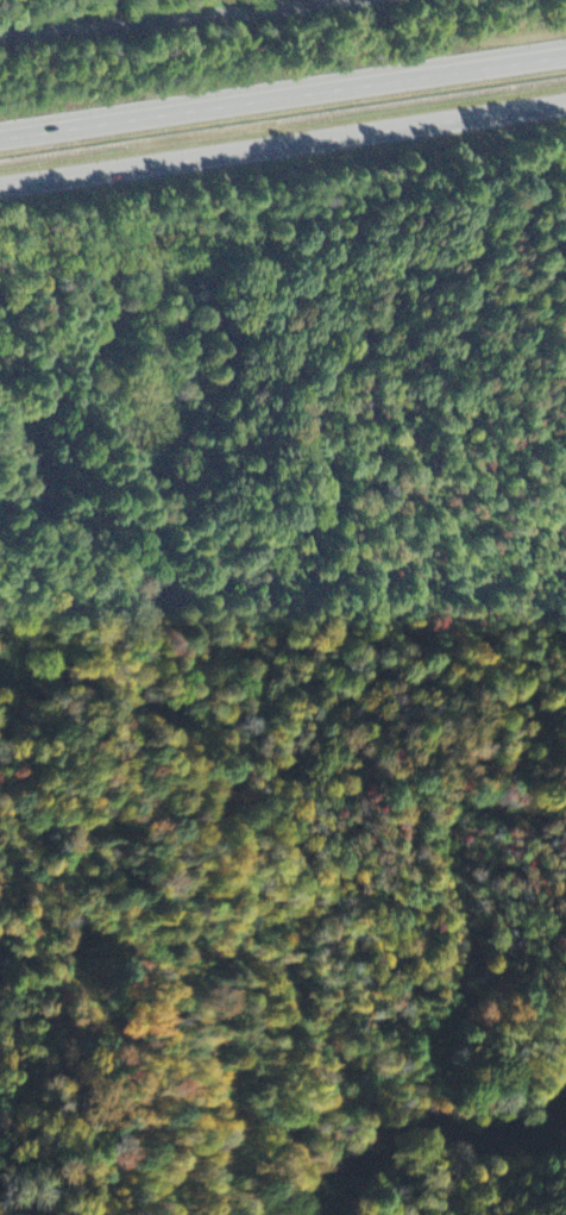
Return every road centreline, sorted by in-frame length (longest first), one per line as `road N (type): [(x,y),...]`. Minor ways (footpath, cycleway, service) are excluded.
road 1 (motorway): [(565,55),(0,139)]
road 2 (motorway): [(0,187),(565,104)]
road 3 (residential): [(0,37),(336,0)]

